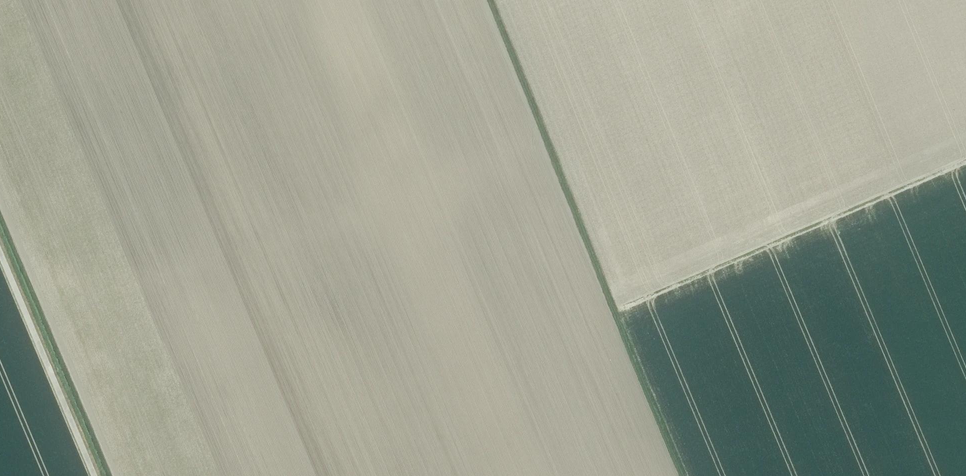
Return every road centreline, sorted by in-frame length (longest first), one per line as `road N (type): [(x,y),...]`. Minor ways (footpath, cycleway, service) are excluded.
road 1 (track): [(91,475),(0,262)]

